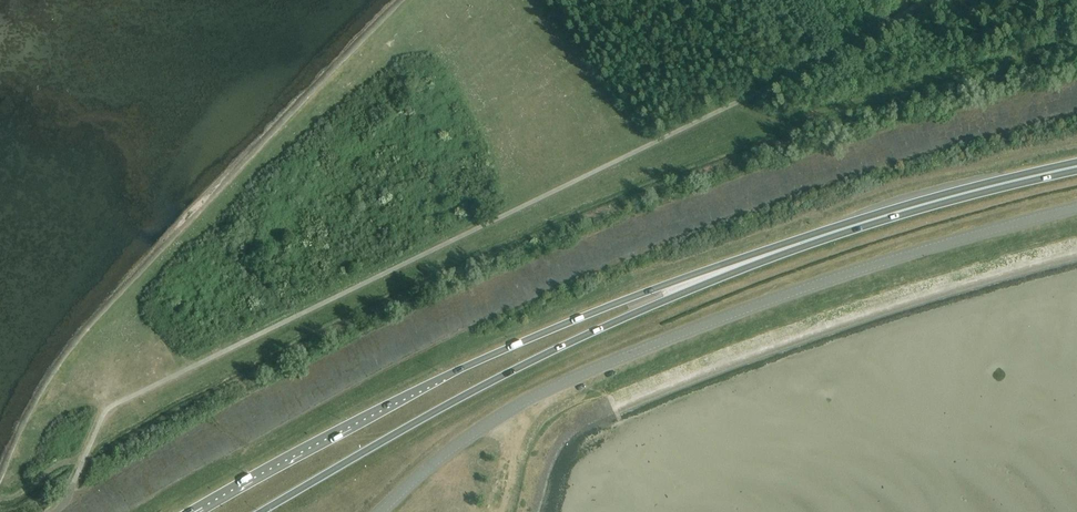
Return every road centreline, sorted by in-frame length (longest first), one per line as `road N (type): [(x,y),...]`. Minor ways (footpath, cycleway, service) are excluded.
road 1 (trunk): [(897,213),(673,282),(491,355),(190,511)]
road 2 (unclassified): [(380,511),(495,420),(592,370),(887,262),(1076,208)]
road 3 (trunk): [(262,511),(563,348),(897,213)]
road 4 (trunk): [(897,213),(1076,167)]

